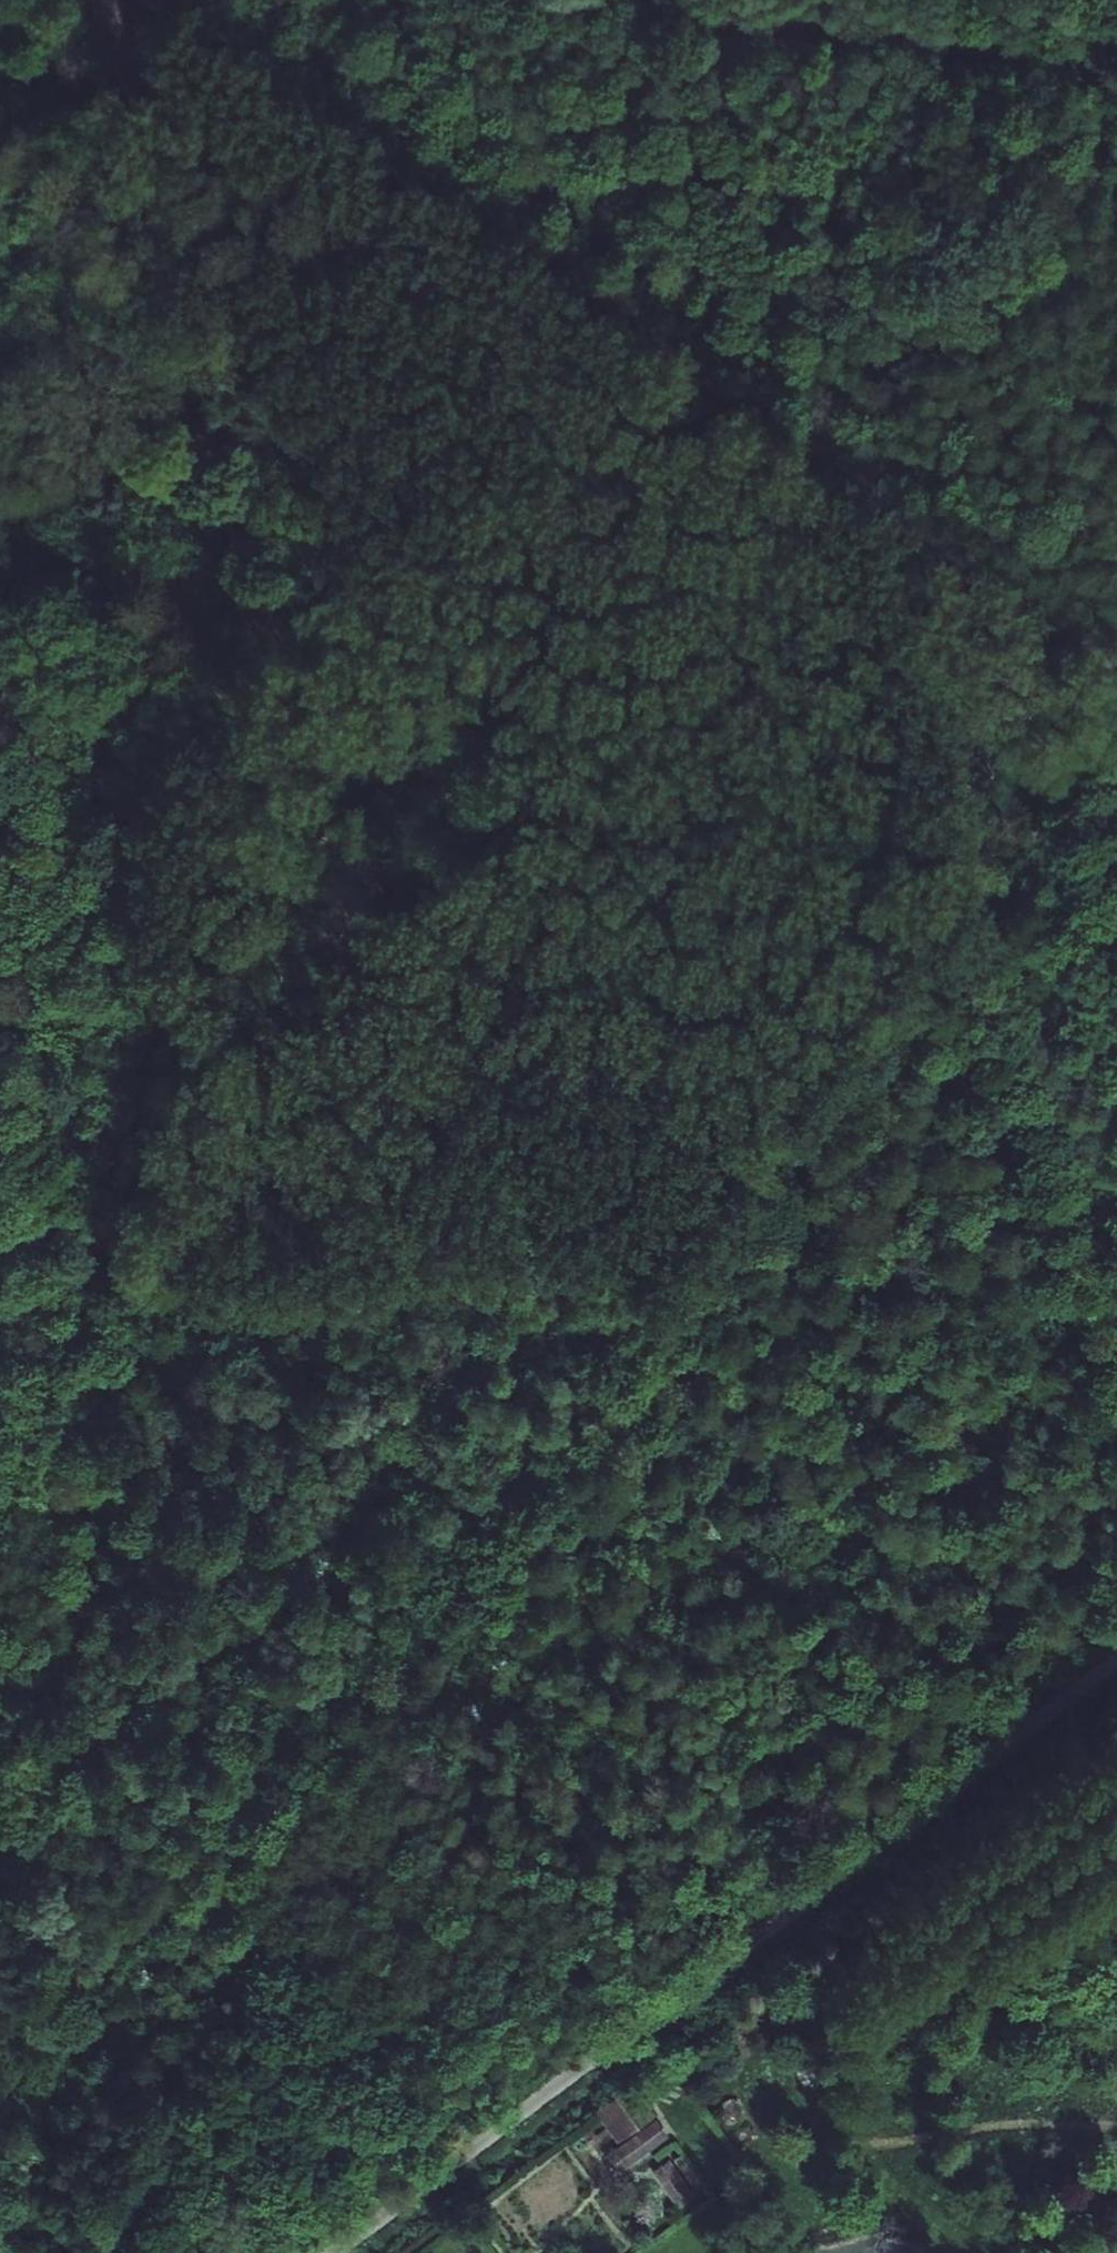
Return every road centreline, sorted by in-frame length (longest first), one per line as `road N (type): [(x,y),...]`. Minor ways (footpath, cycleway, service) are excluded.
road 1 (residential): [(333,2252),(1116,1661)]

